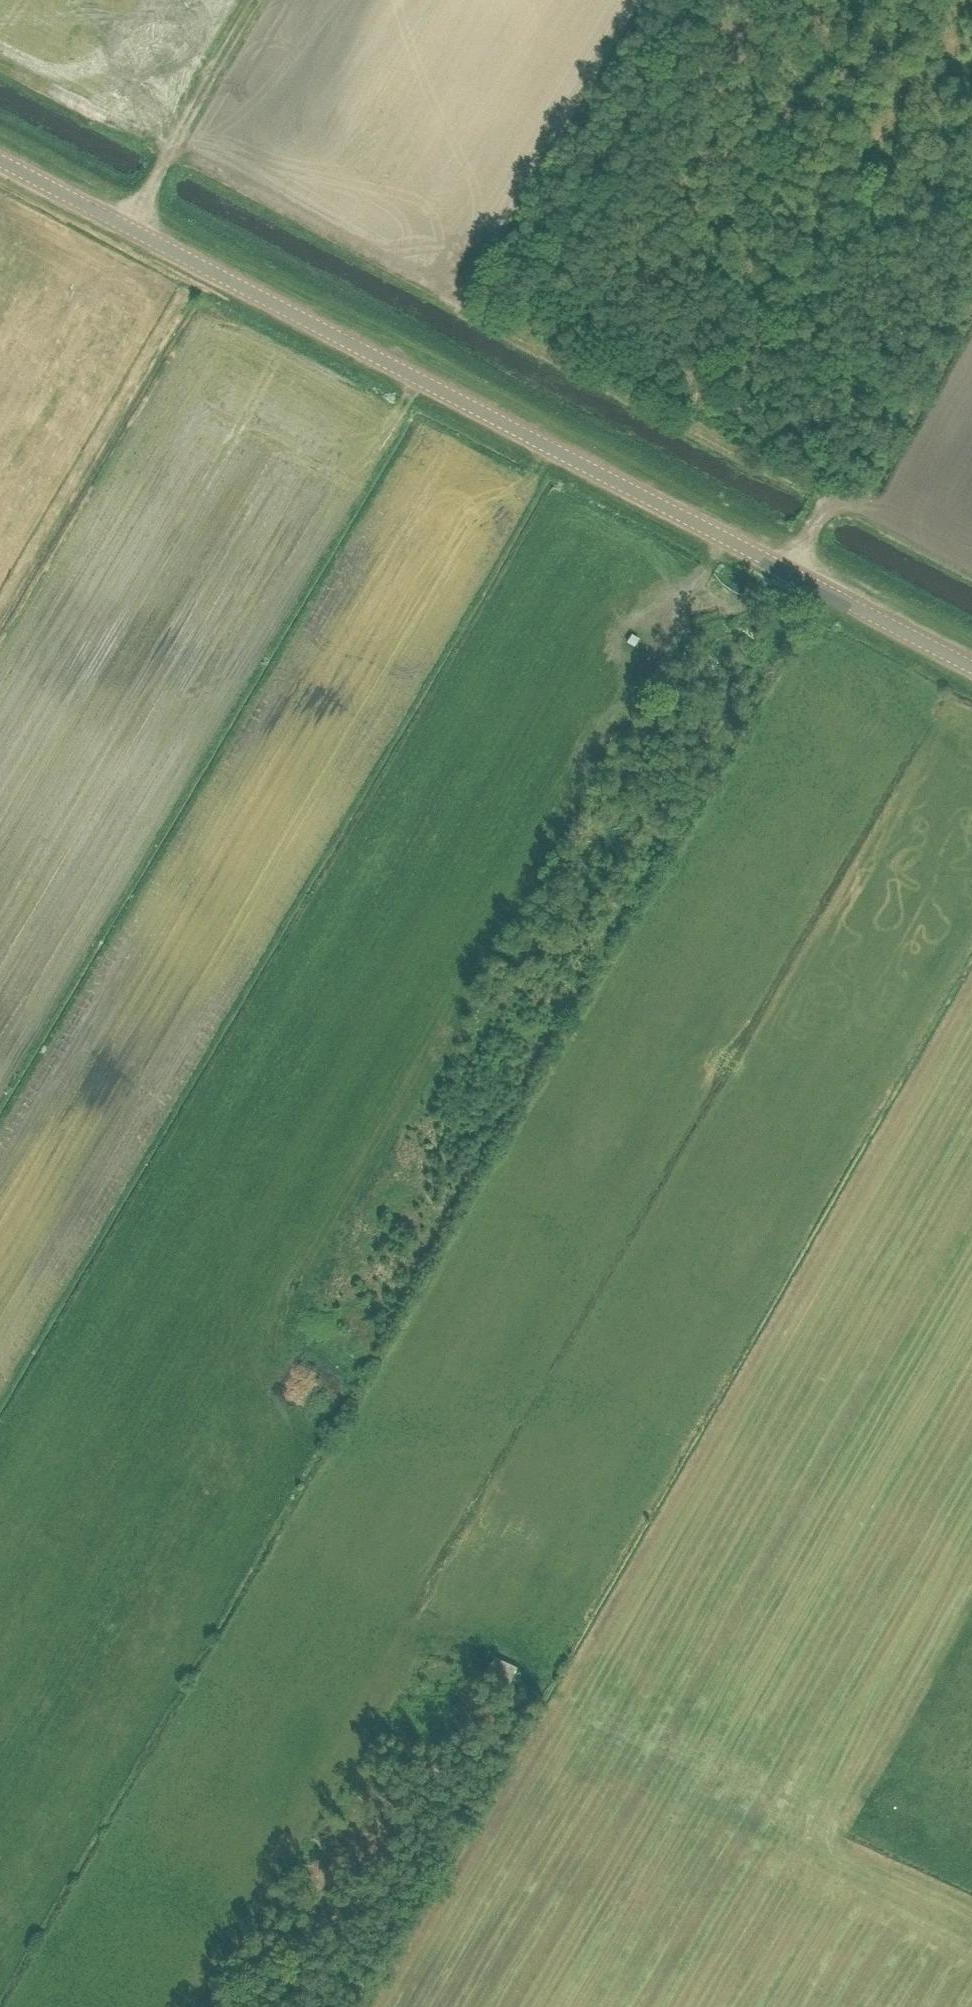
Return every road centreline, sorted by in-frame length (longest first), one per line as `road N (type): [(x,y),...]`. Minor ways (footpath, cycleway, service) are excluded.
road 1 (unclassified): [(971,667),(0,161)]
road 2 (track): [(788,571),(829,487),(547,337),(545,308),(556,277),(703,0)]

